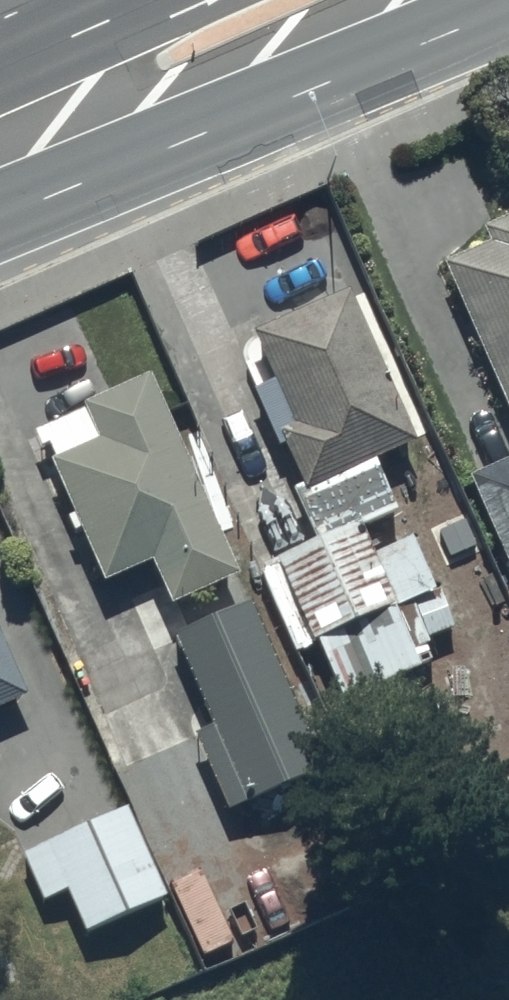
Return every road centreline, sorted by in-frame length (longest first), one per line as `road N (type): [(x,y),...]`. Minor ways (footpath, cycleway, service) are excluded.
road 1 (trunk): [(508,0),(0,220)]
road 2 (trunk): [(0,53),(108,0)]

